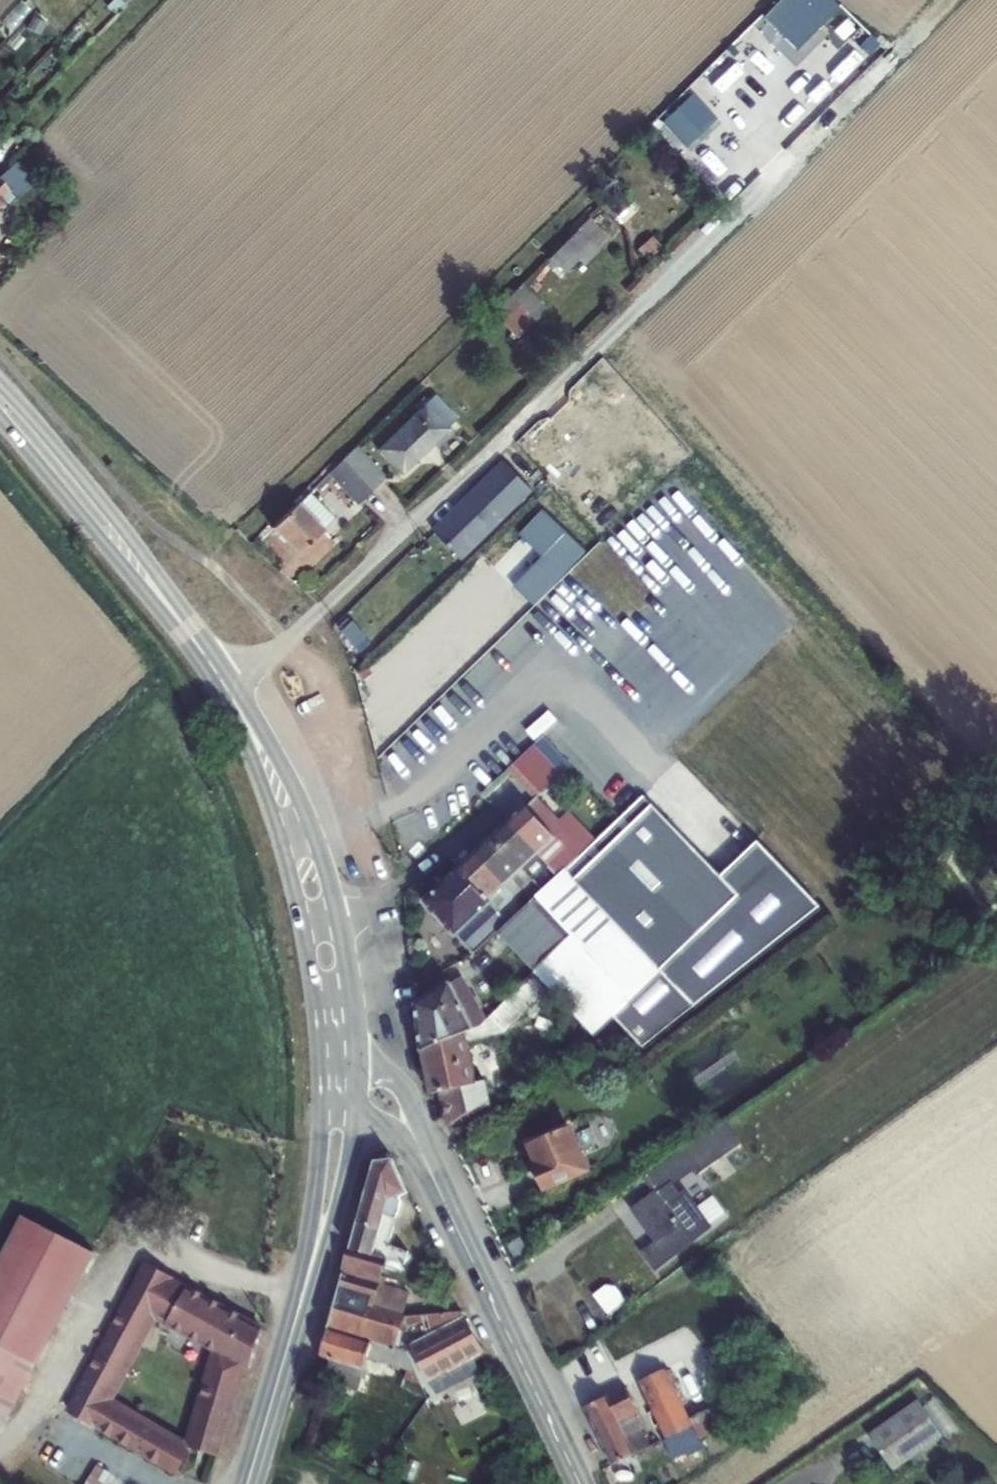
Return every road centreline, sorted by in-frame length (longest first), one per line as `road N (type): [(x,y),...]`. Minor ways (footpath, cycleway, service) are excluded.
road 1 (secondary): [(337,1031),(304,859),(241,714),(176,618),(0,407)]
road 2 (secondary): [(248,1483),(319,1246),(340,1114)]
road 3 (secondary): [(435,1180),(580,1483)]
road 4 (secondary): [(435,1180),(402,1091),(337,1031)]
road 5 (secondary): [(340,1114),(397,1131),(435,1180)]

